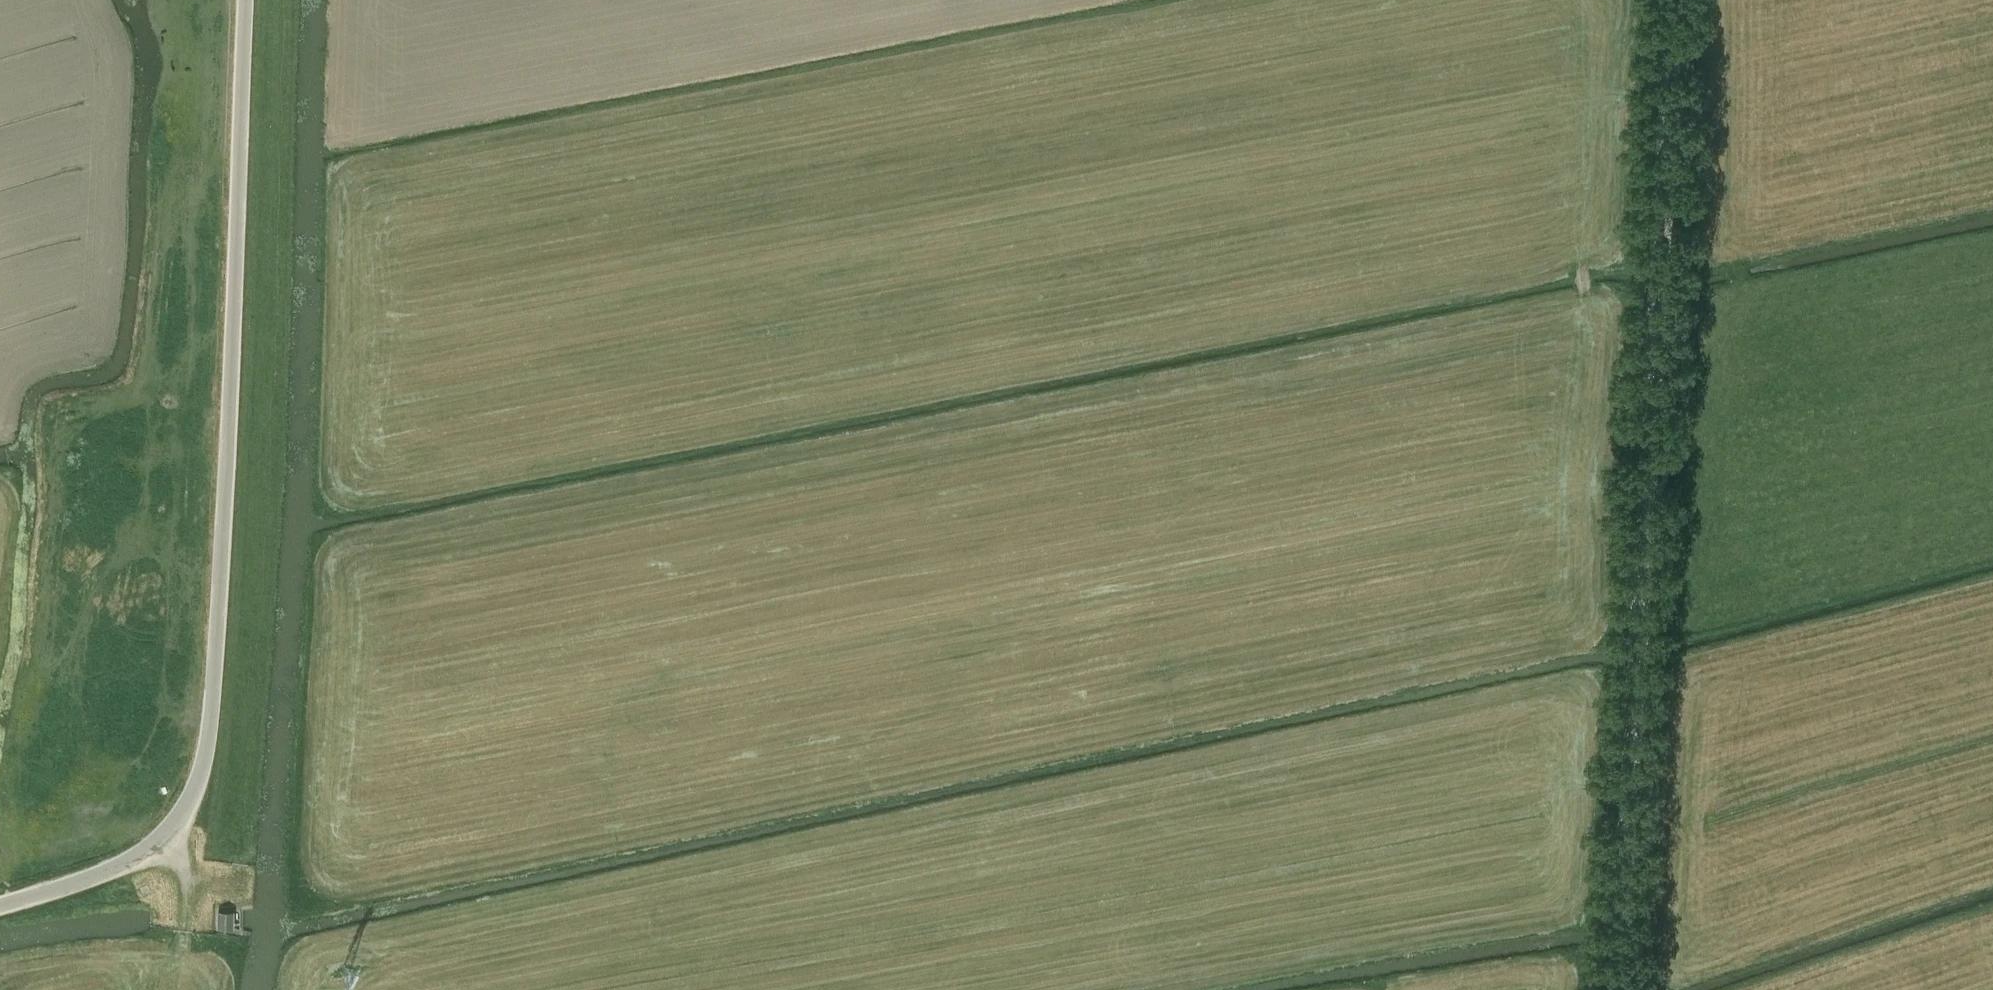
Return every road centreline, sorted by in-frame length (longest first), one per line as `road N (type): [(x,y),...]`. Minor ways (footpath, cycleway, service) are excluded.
road 1 (unclassified): [(0,908),(144,856),(178,825),(199,782),(253,0)]
road 2 (unclassified): [(1623,989),(1674,168),(1672,0)]

